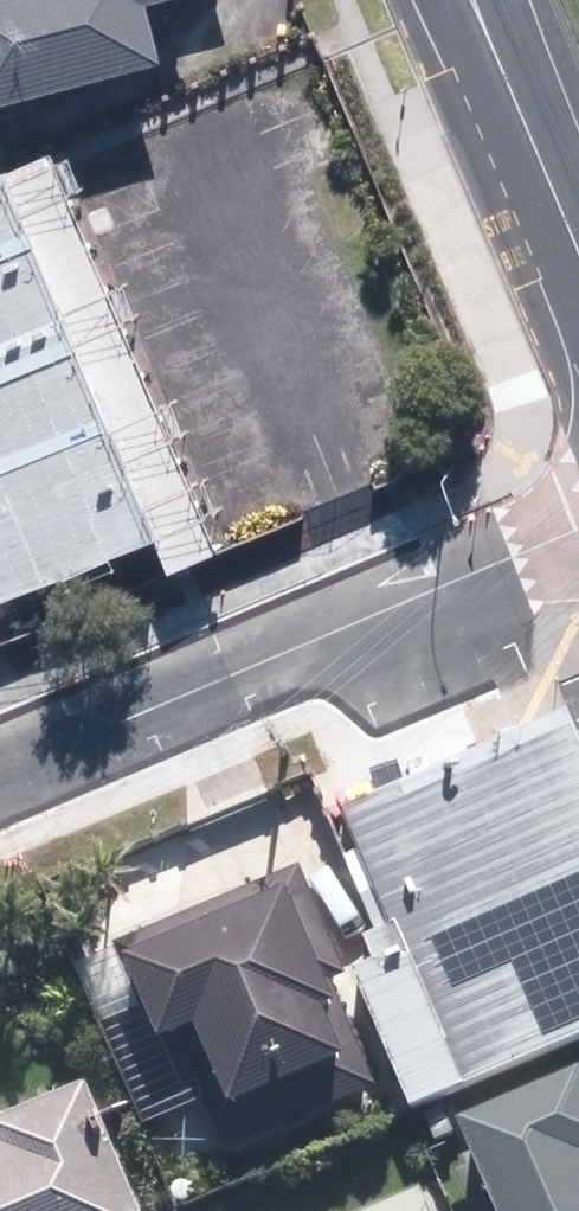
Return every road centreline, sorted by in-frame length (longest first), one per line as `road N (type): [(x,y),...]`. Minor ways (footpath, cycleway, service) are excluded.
road 1 (residential): [(578,528),(0,771)]
road 2 (tertiary): [(474,0),(578,252)]

